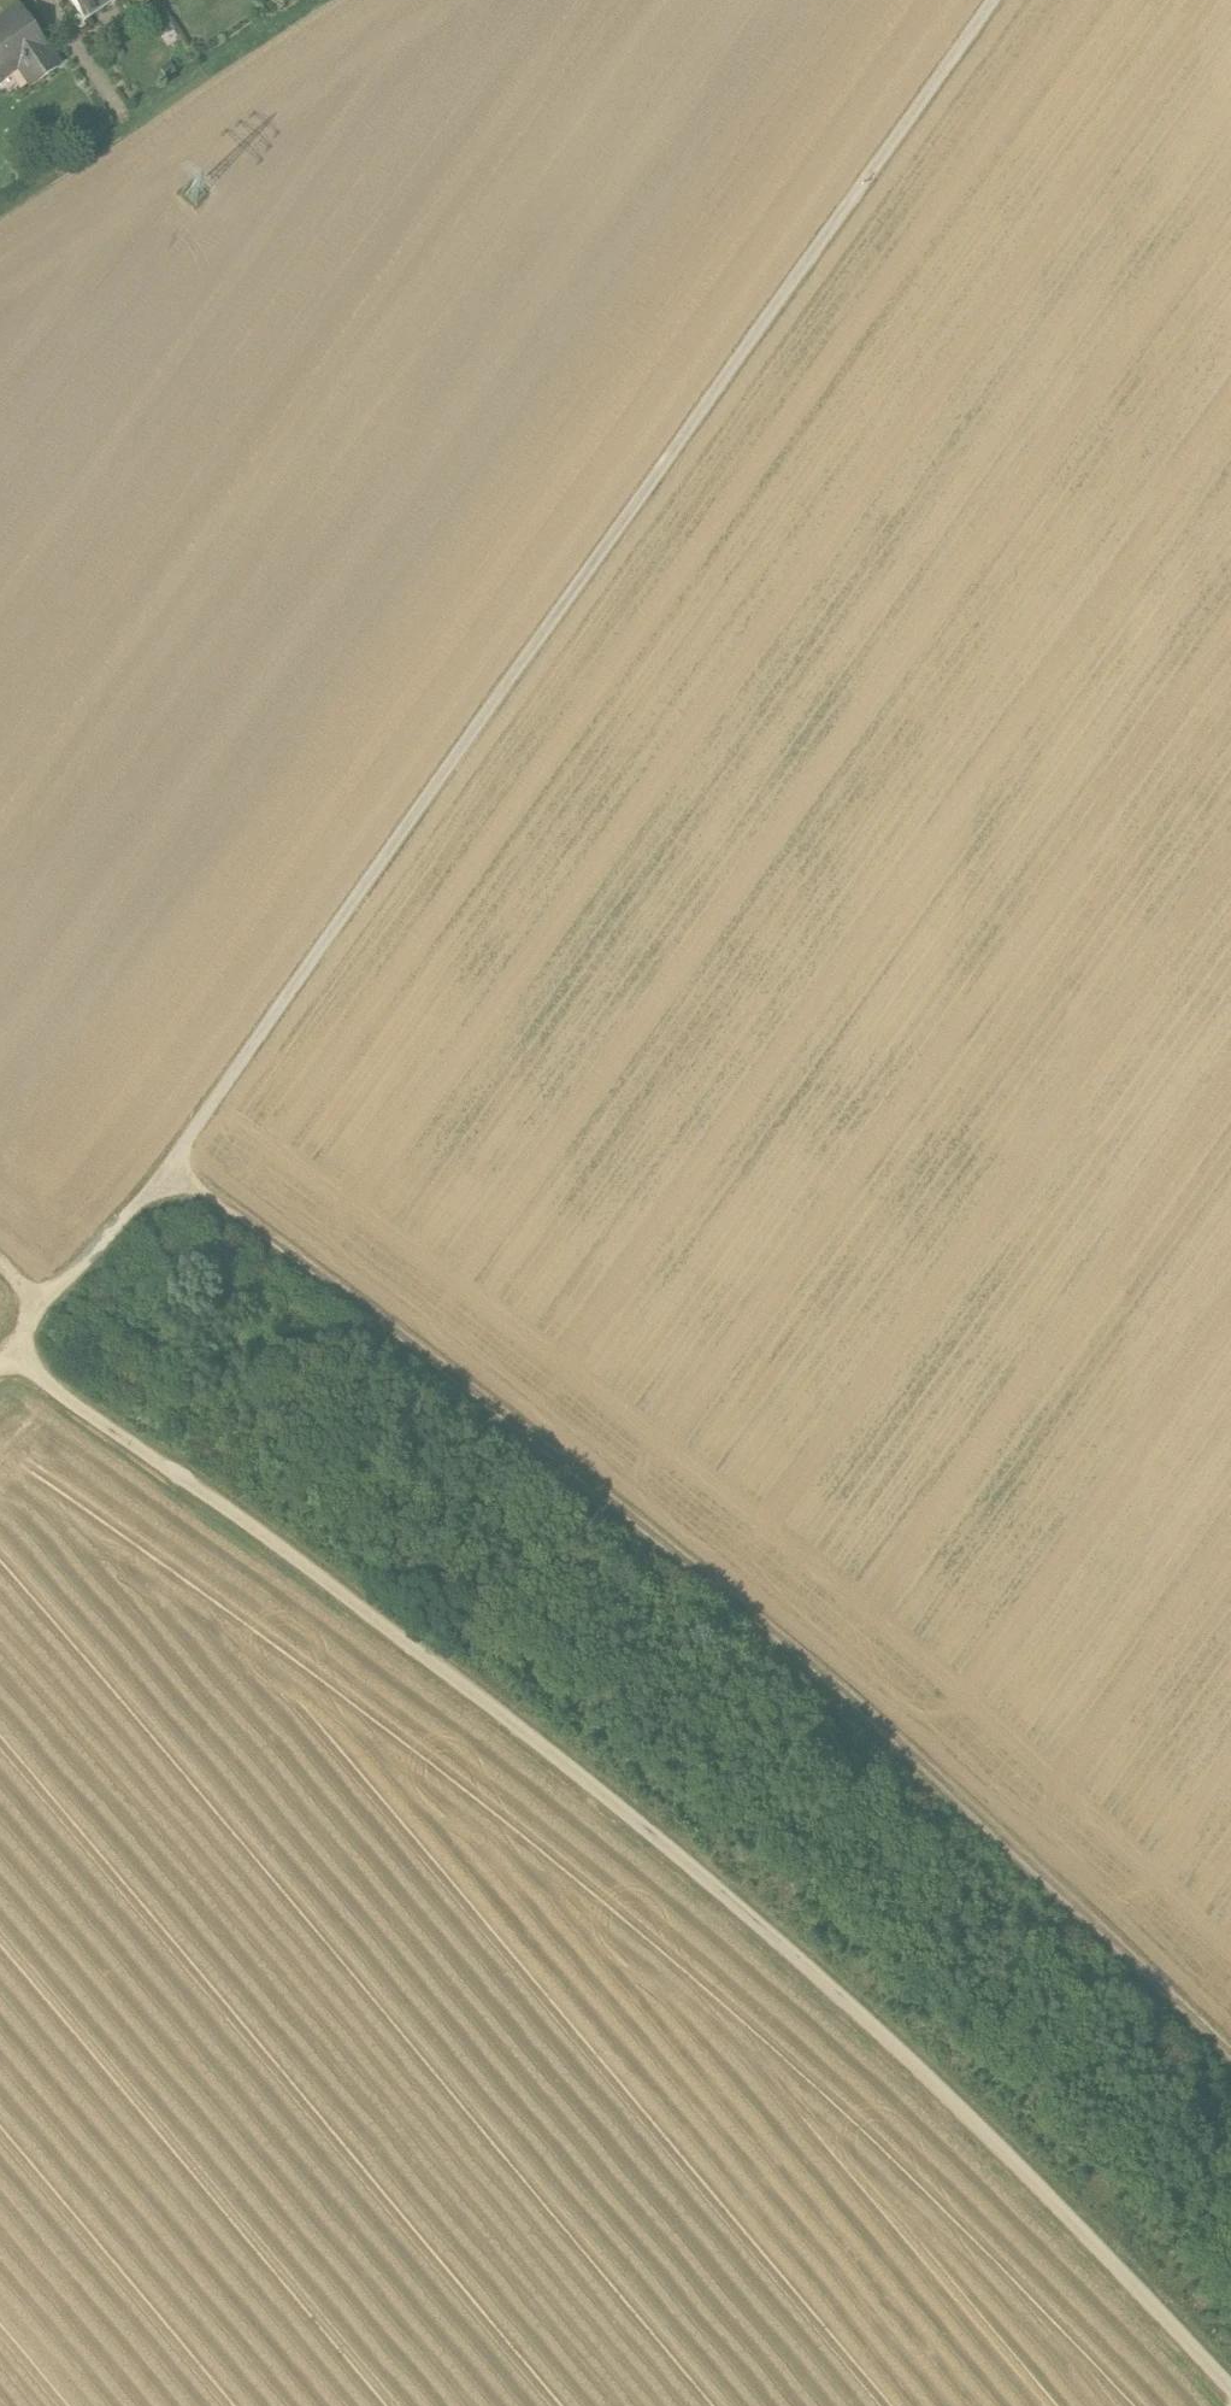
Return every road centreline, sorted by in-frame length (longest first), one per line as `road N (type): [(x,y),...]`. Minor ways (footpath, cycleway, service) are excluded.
road 1 (track): [(0,1356),(168,1180),(998,0)]
road 2 (track): [(5,1351),(533,1756),(796,1971),(948,2111),(1230,2405)]
road 3 (track): [(1230,2072),(1039,1889),(648,1546),(168,1180)]
road 4 (track): [(0,216),(339,0)]
road 5 (residential): [(132,130),(43,0)]

